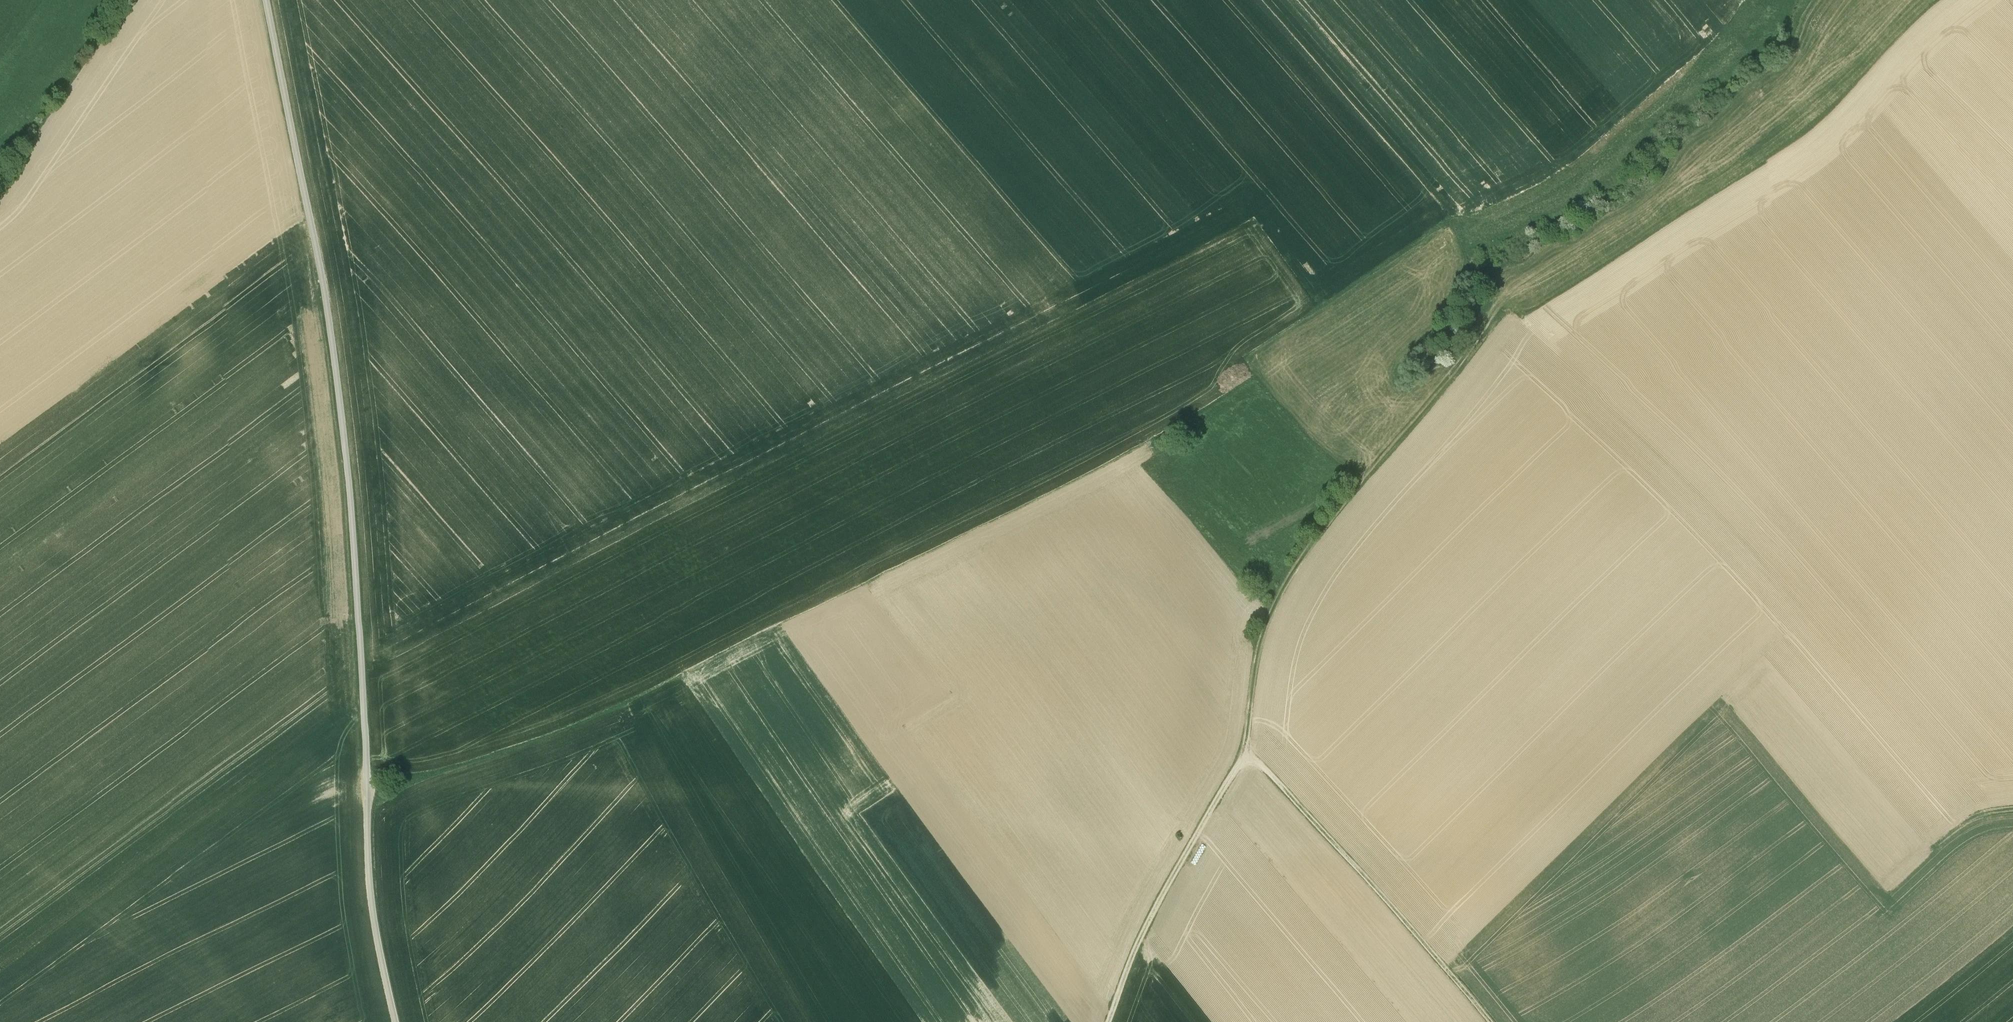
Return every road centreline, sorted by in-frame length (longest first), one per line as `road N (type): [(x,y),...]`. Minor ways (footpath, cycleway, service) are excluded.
road 1 (track): [(1109,1021),(1158,906),(1243,758),(1251,757),(1495,1021)]

